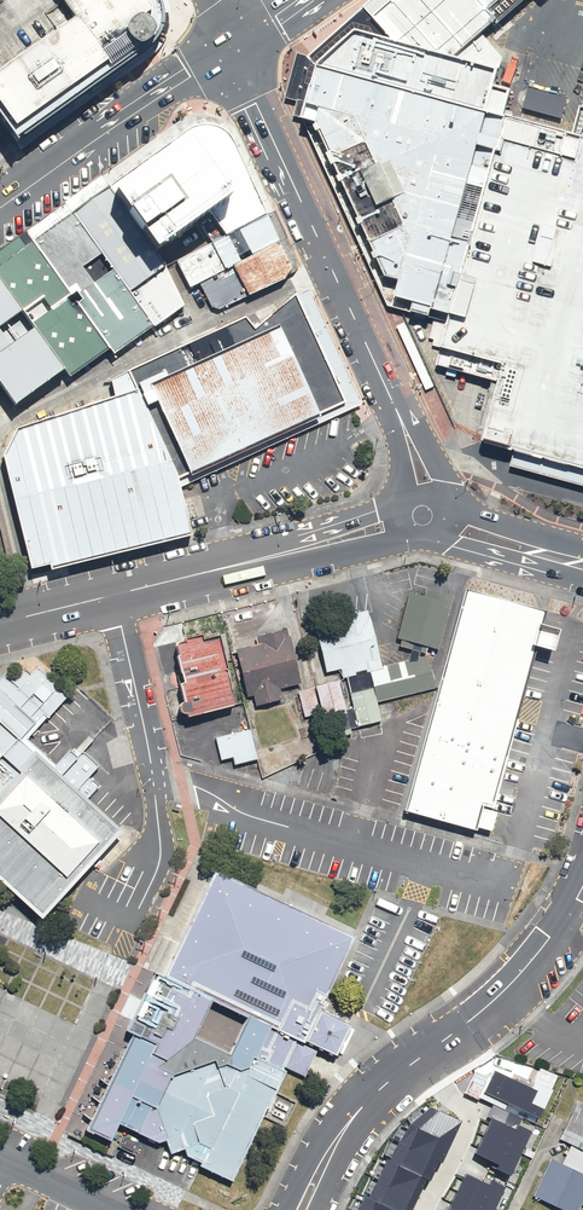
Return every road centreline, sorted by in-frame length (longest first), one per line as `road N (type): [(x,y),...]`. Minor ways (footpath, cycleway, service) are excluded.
road 1 (residential): [(582,886),(512,984),(348,1124),(301,1209)]
road 2 (tertiary): [(236,42),(374,363)]
road 3 (unclassified): [(114,595),(153,781),(160,857),(133,925)]
road 4 (secondary): [(397,530),(114,595)]
road 5 (secondary): [(236,42),(0,209)]
road 6 (tertiary): [(374,363),(421,439),(444,497)]
road 7 (secondary): [(445,530),(582,566)]
road 8 (tertiary): [(398,498),(397,451),(374,363)]
road 9 (unclassified): [(120,1209),(0,1158)]

